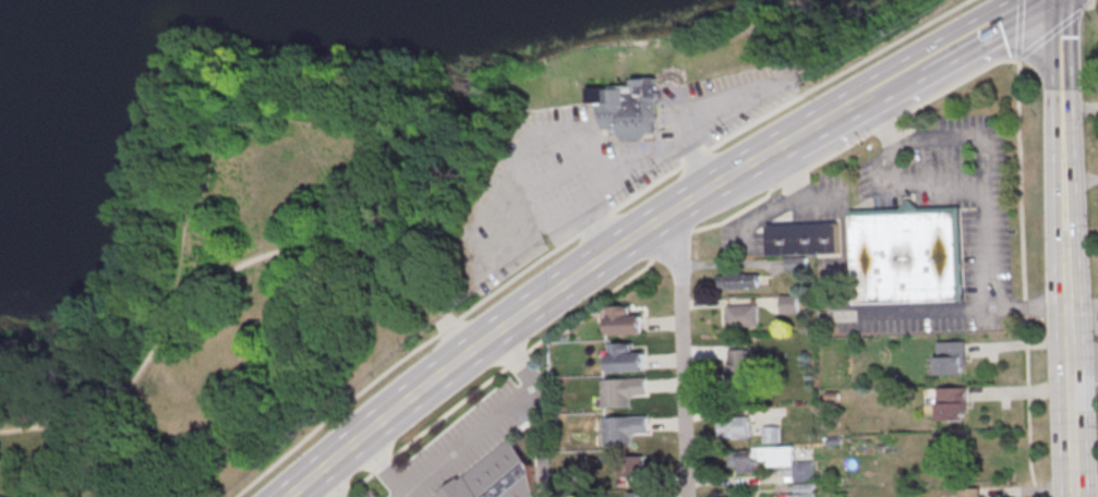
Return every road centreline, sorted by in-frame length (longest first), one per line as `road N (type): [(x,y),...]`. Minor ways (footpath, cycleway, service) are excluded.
road 1 (track): [(437,315),(362,252),(305,245),(267,254),(230,270),(91,413),(0,431)]
road 2 (secondary): [(789,140),(596,259),(467,353)]
road 3 (residential): [(688,496),(685,203)]
road 4 (secondary): [(1064,258),(1061,0)]
road 5 (secondary): [(467,353),(287,496)]
road 6 (secondary): [(1072,496),(1065,307)]
road 7 (secondary): [(1038,0),(918,65)]

